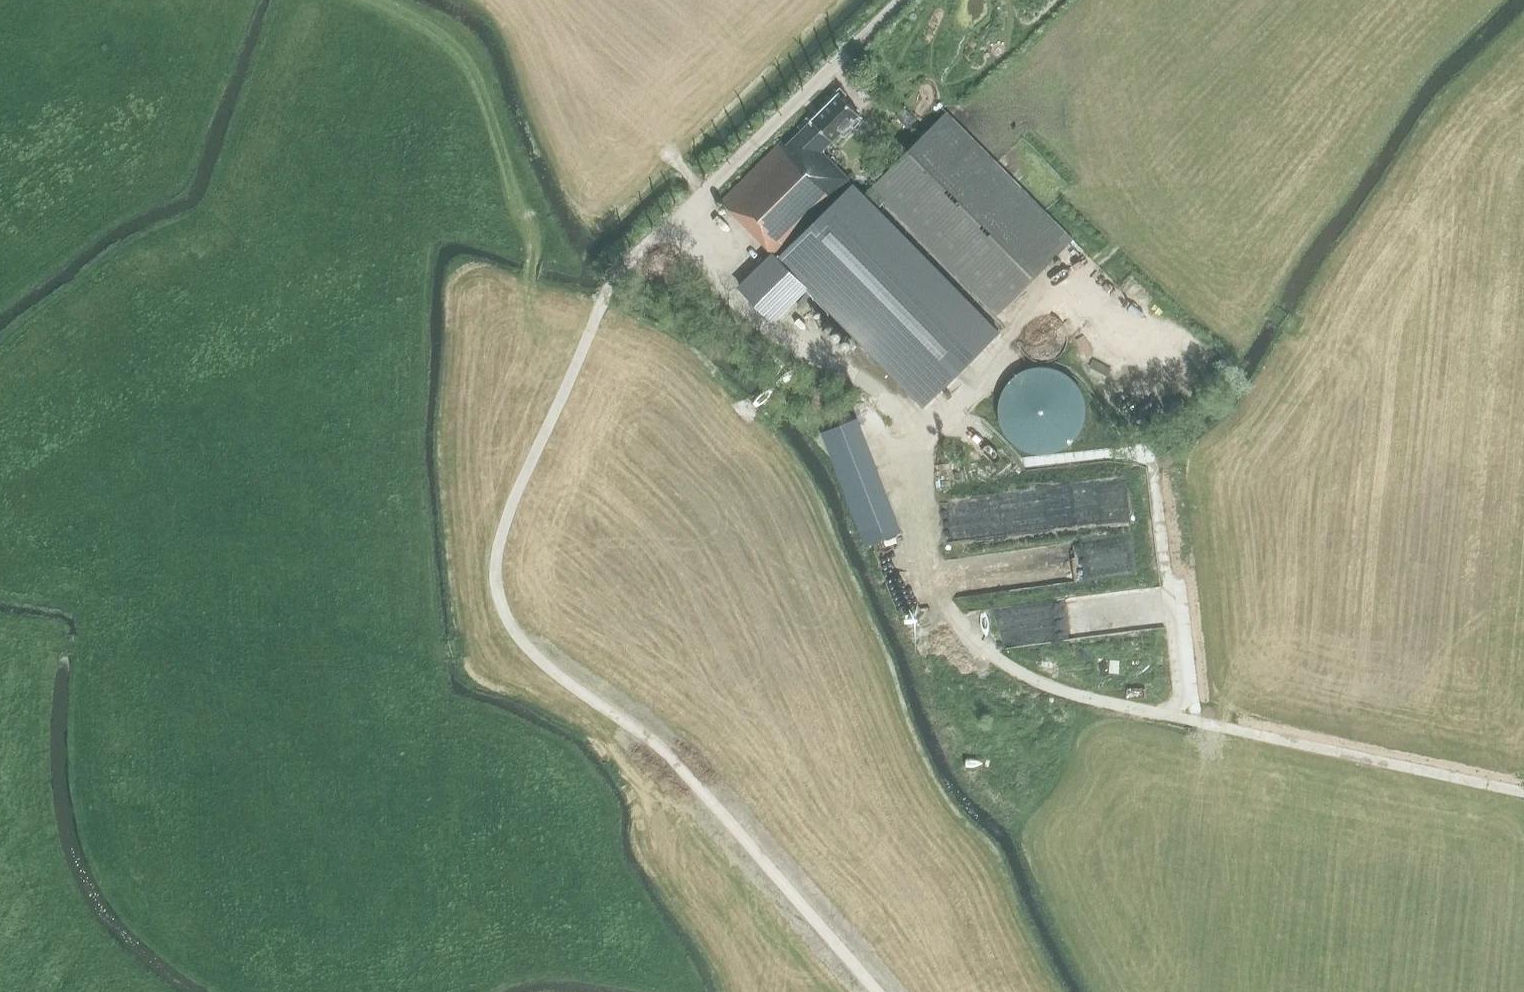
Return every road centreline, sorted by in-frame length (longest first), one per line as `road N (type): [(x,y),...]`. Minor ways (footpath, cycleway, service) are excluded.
road 1 (track): [(1012,333),(918,425),(939,583),(982,643),(1037,681),(1085,696),(1523,790)]
road 2 (track): [(1182,718),(1151,448),(1029,463)]
road 3 (track): [(918,425),(899,399),(766,325),(665,224)]

